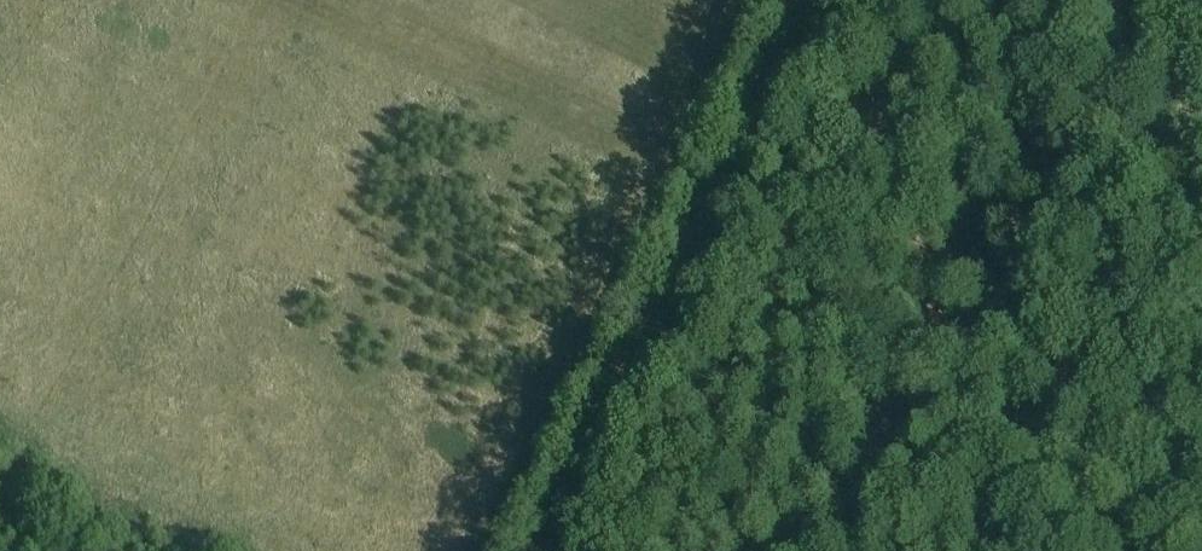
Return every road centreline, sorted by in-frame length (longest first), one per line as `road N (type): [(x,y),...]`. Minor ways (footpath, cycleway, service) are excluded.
road 1 (track): [(1092,0),(827,550)]
road 2 (track): [(804,0),(543,550)]

